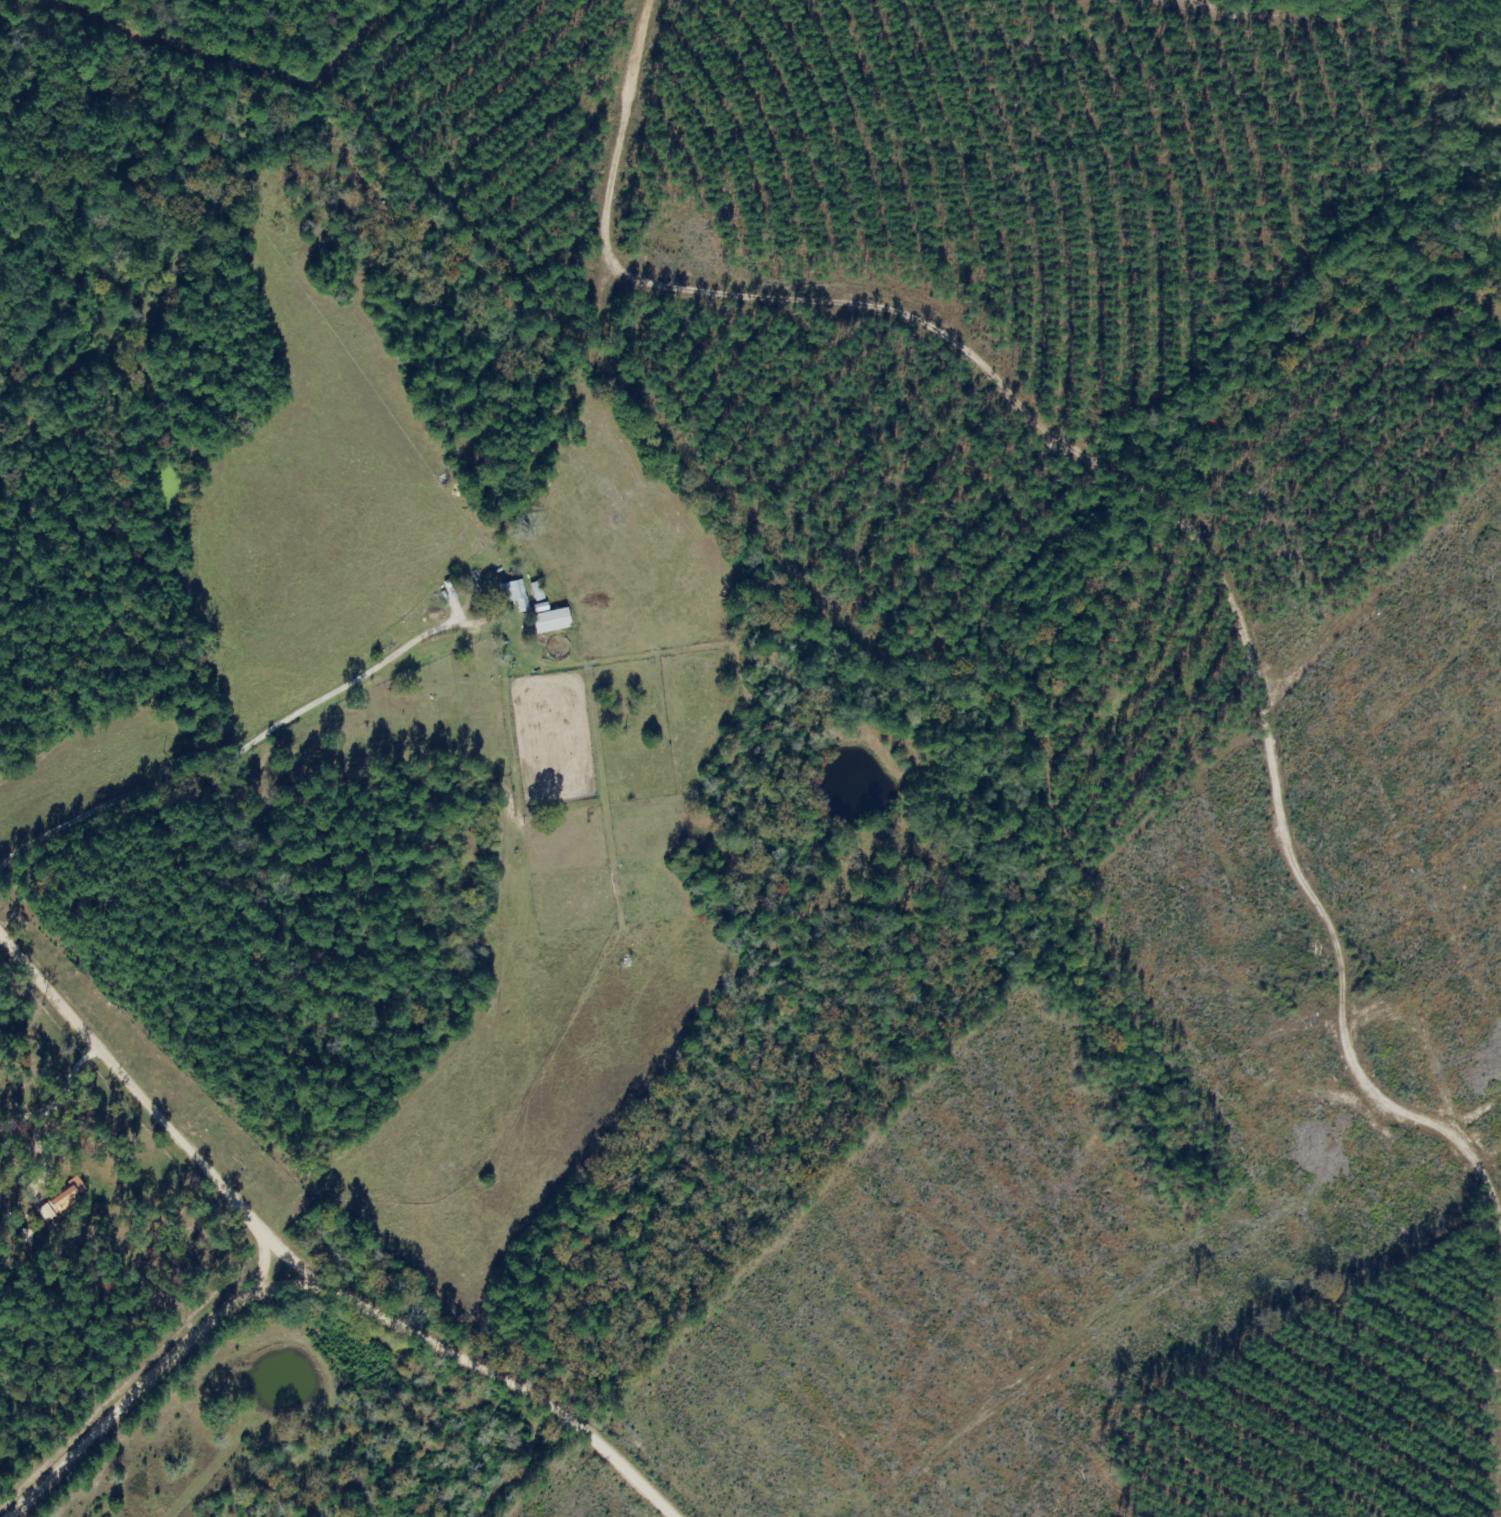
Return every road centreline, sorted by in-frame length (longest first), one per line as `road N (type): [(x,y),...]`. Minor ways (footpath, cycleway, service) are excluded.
road 1 (residential): [(1159,562),(1079,467),(980,383),(870,333),(712,303),(598,318),(583,298),(608,168),(668,0)]
road 2 (residential): [(690,1516),(563,1404),(440,1325),(261,1275)]
road 3 (residential): [(245,1235),(87,1045),(0,919)]
road 4 (residential): [(11,1516),(261,1275)]

